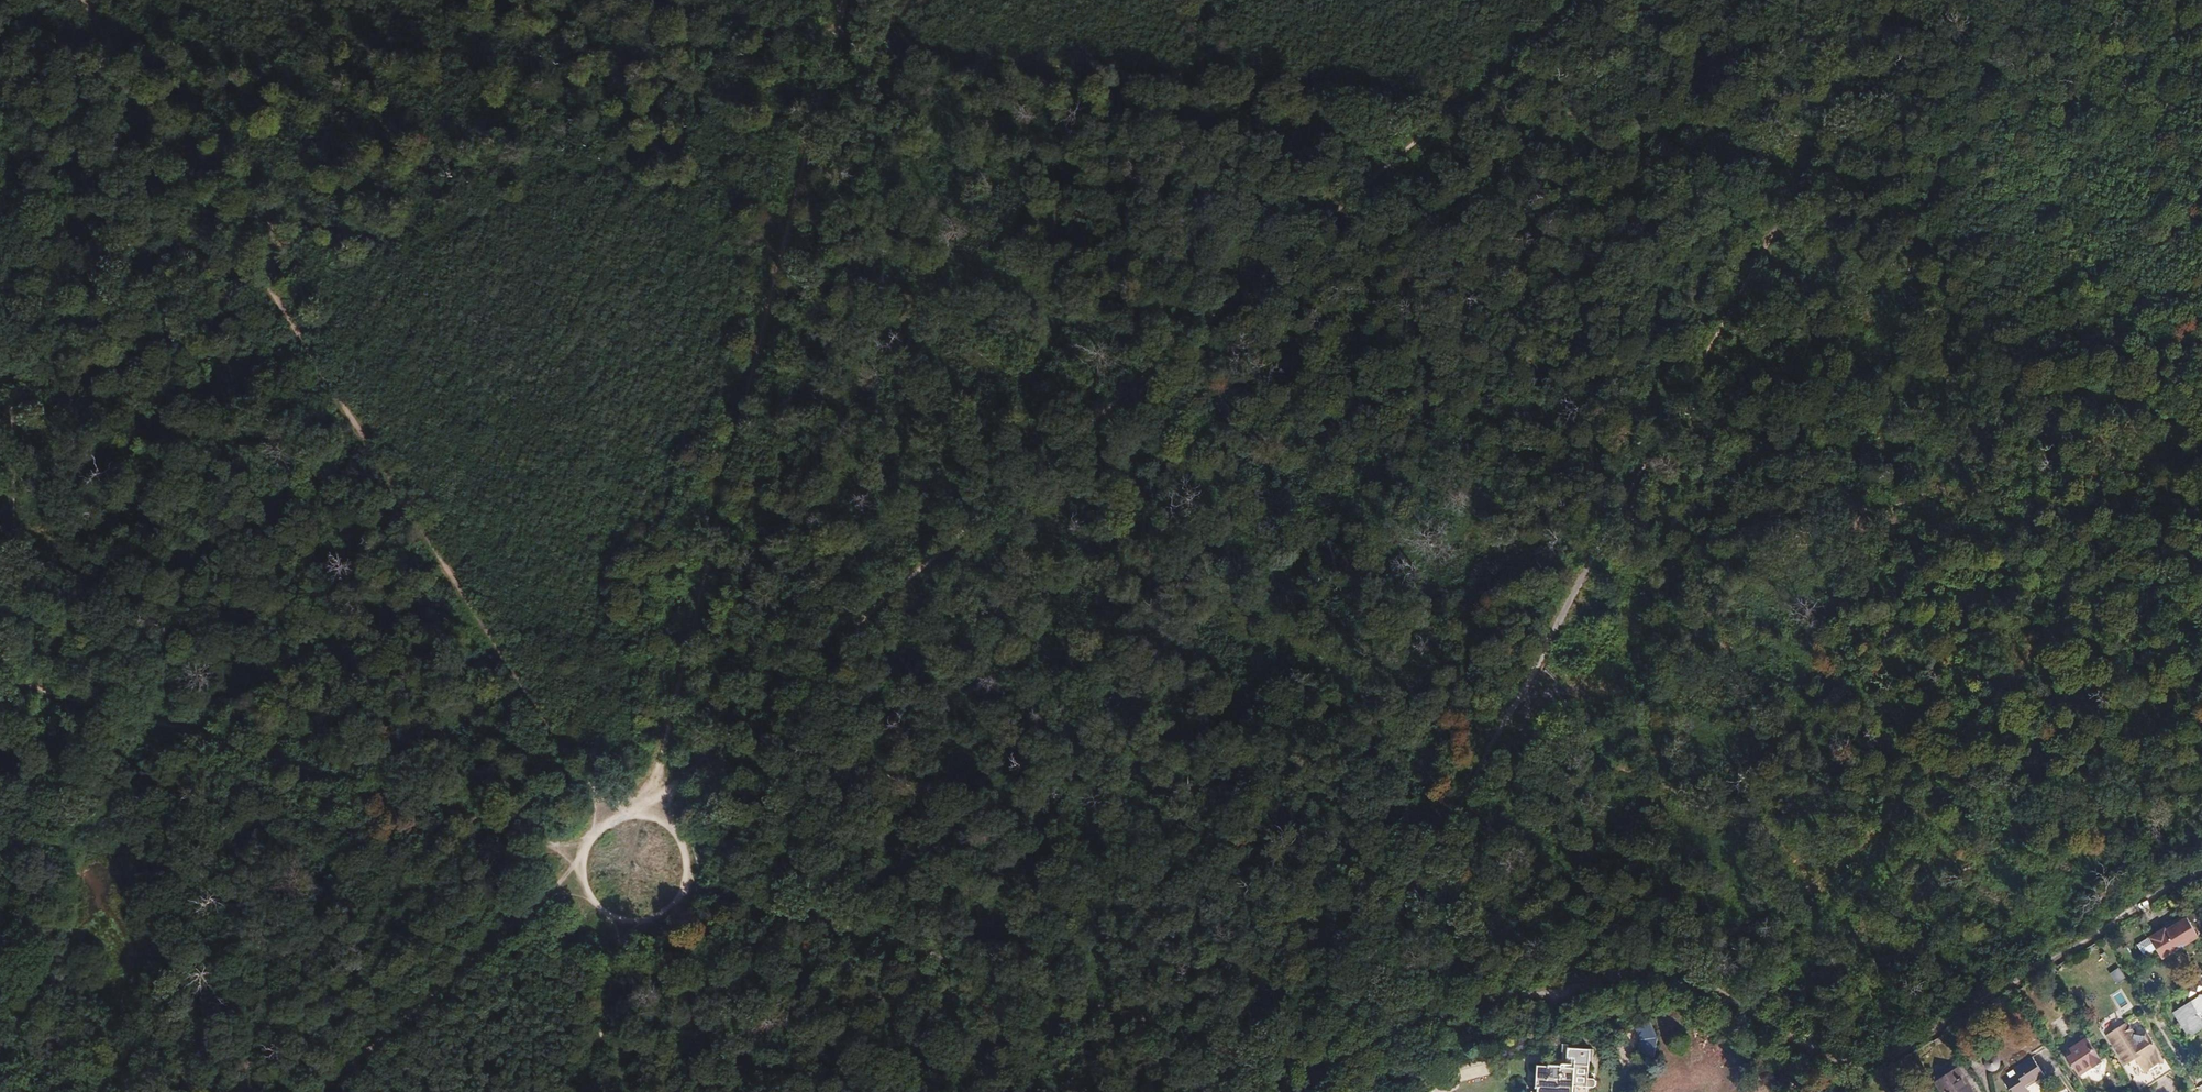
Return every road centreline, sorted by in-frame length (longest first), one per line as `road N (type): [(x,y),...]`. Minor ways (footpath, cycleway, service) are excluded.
road 1 (track): [(616,0),(835,41),(1836,107),(2201,158)]
road 2 (track): [(655,820),(689,769),(1589,0)]
road 3 (track): [(1315,1070),(1896,0)]
road 4 (track): [(13,0),(15,1091)]
road 5 (track): [(85,0),(590,780),(606,822)]
road 6 (unclassified): [(1856,1047),(1703,998),(1610,986),(1451,1010),(1315,1070),(1302,1091)]
road 7 (track): [(1856,1047),(2201,838)]
road 8 (track): [(321,1091),(579,876)]
road 9 (track): [(683,852),(655,820),(615,818),(584,844),(579,876),(598,910),(638,922),(670,906),(685,870)]
road 10 (track): [(659,915),(777,1091)]
road 11 (track): [(587,1091),(621,921)]

